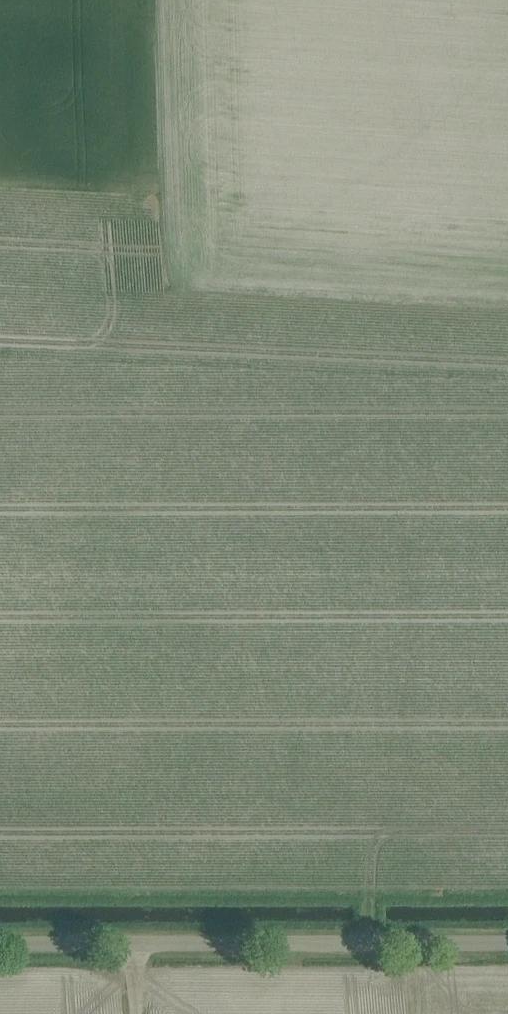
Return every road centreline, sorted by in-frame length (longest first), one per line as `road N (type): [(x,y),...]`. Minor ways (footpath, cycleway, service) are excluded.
road 1 (unclassified): [(0,946),(507,946)]

